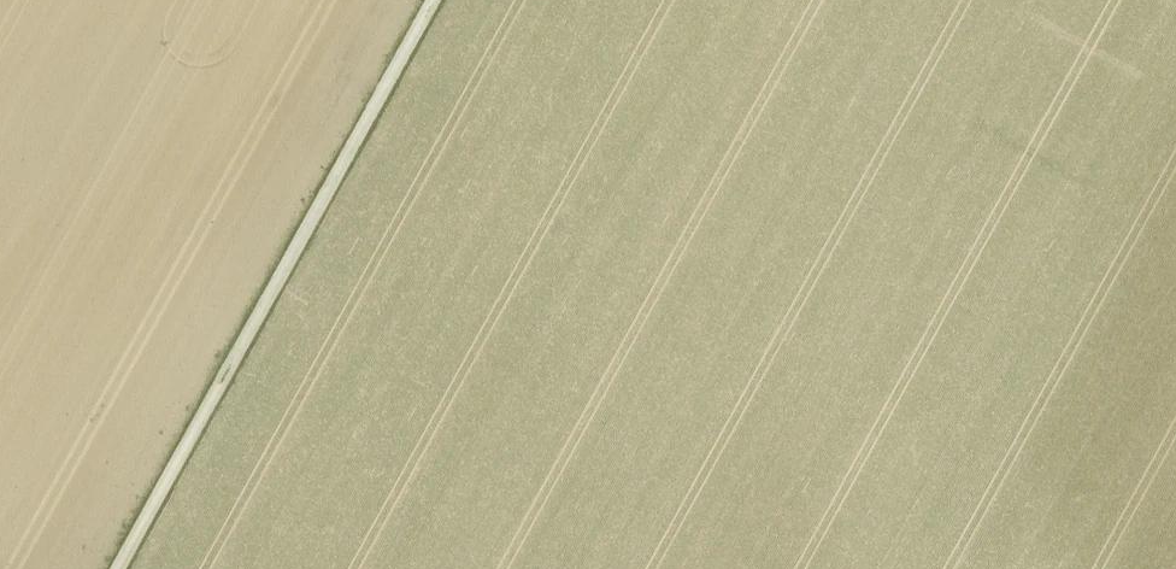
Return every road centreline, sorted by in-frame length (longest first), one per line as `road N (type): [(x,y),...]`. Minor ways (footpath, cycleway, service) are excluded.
road 1 (track): [(121,568),(435,0)]

